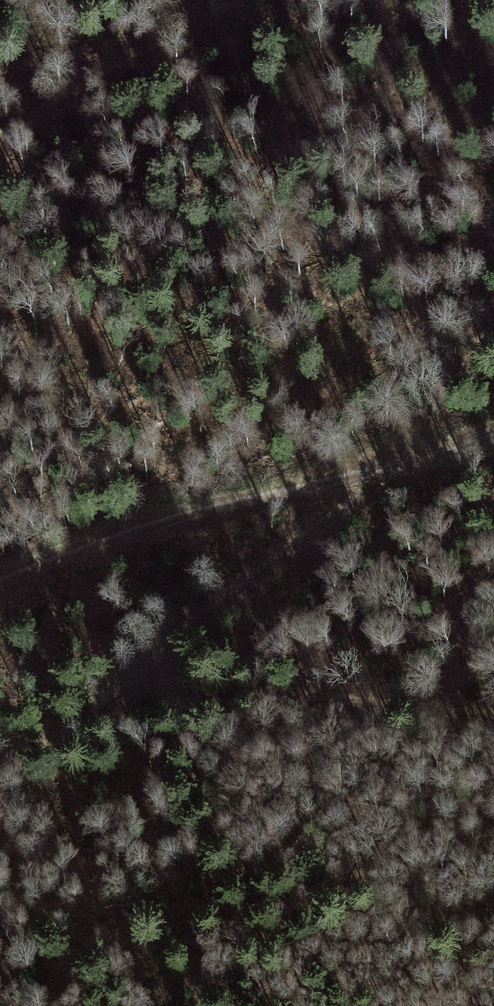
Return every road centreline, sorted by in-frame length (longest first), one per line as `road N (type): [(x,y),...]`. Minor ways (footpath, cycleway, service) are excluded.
road 1 (track): [(493,724),(109,700),(383,468),(493,346)]
road 2 (track): [(0,579),(140,526),(493,432)]
road 3 (track): [(109,700),(0,782)]

